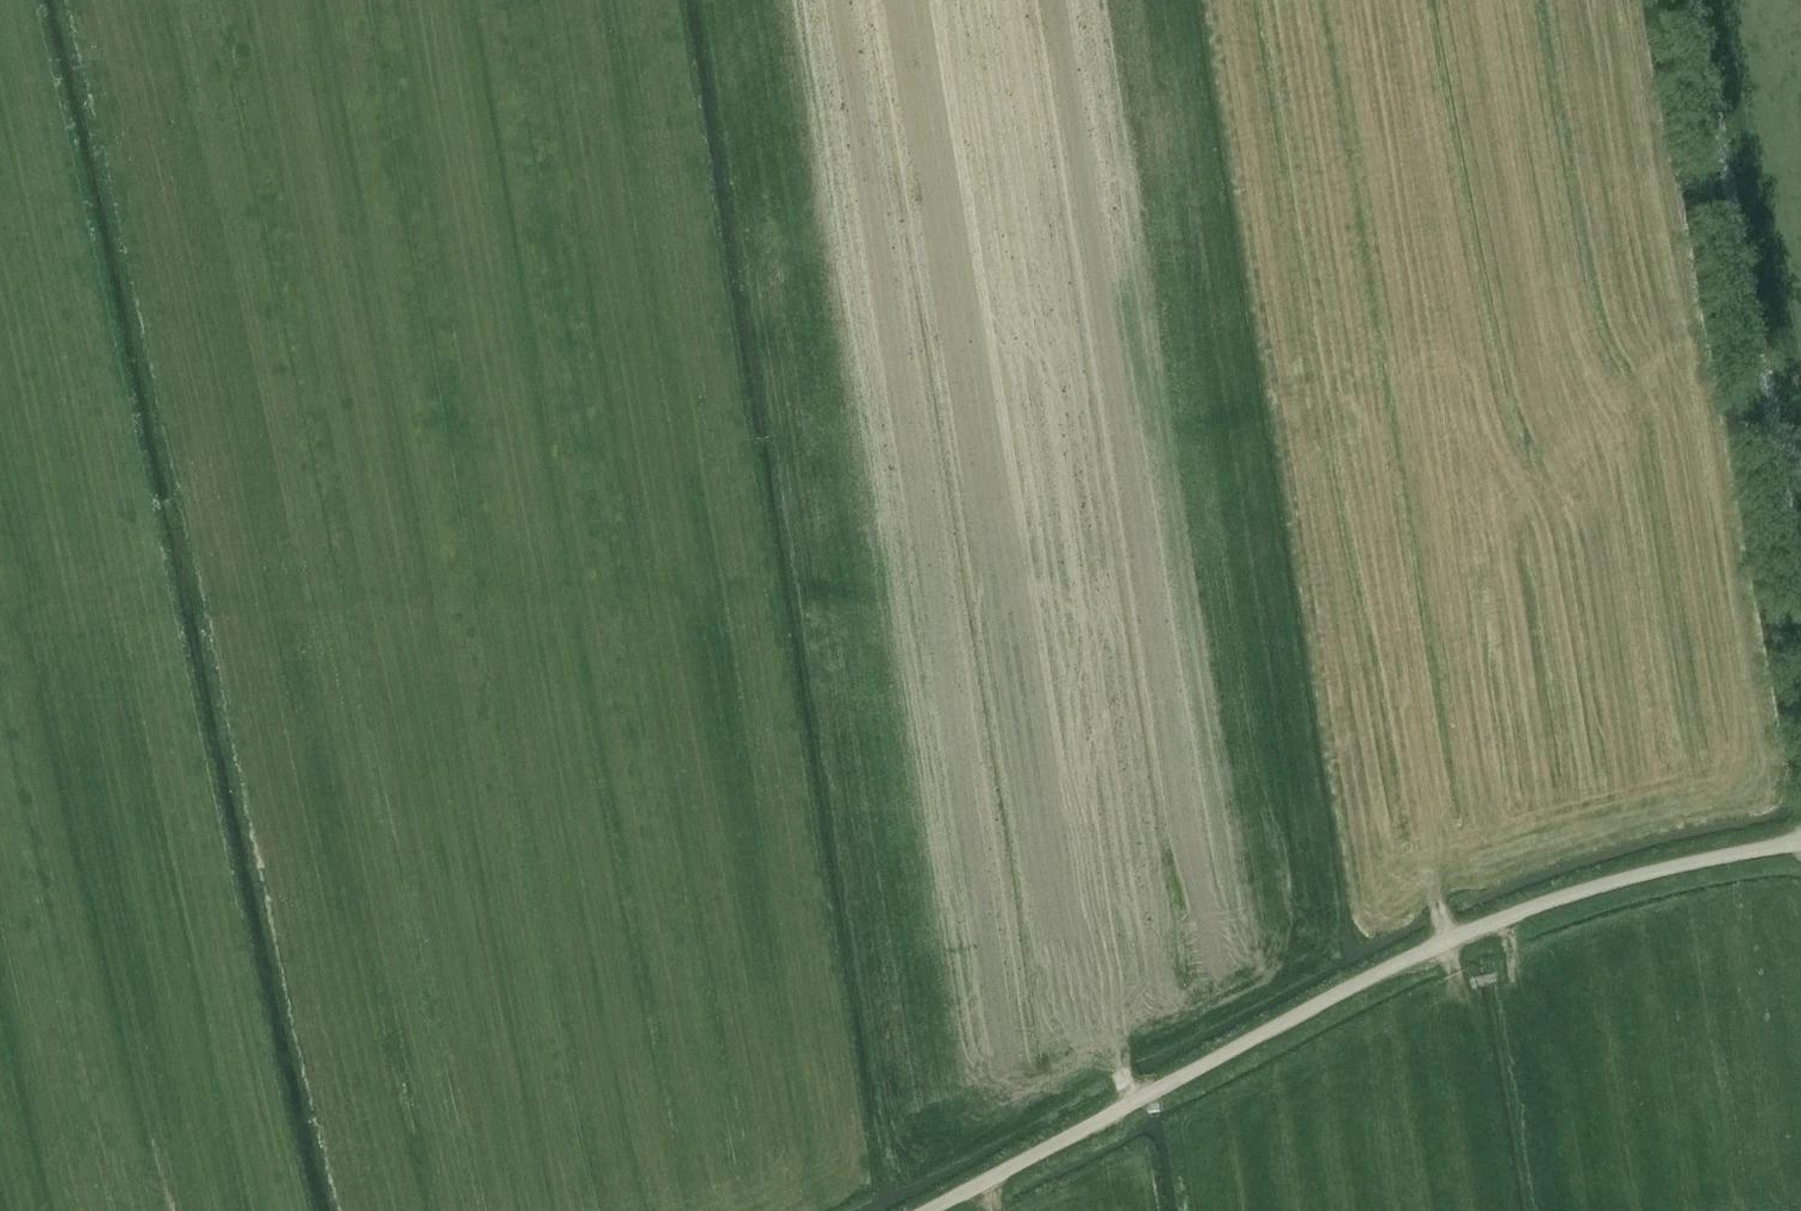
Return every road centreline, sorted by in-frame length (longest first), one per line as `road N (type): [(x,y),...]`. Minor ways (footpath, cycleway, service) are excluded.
road 1 (unclassified): [(979,1210),(1480,954),(1591,912),(1800,869)]
road 2 (unclassified): [(1800,601),(1694,0)]

